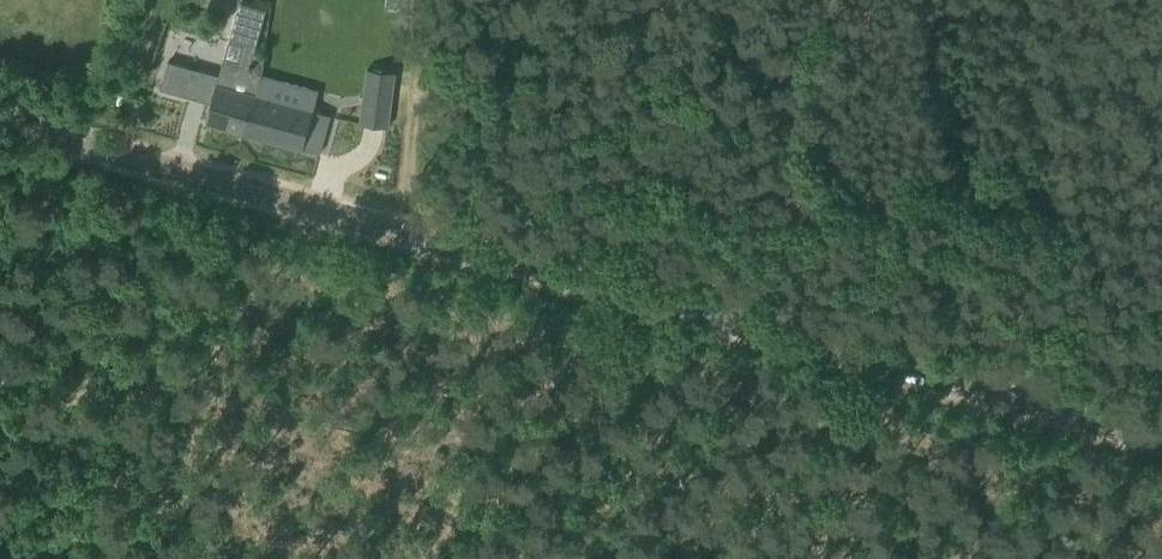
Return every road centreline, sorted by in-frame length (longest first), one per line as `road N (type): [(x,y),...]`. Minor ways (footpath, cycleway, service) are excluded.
road 1 (tertiary): [(1161,440),(0,123)]
road 2 (track): [(841,352),(1161,305)]

